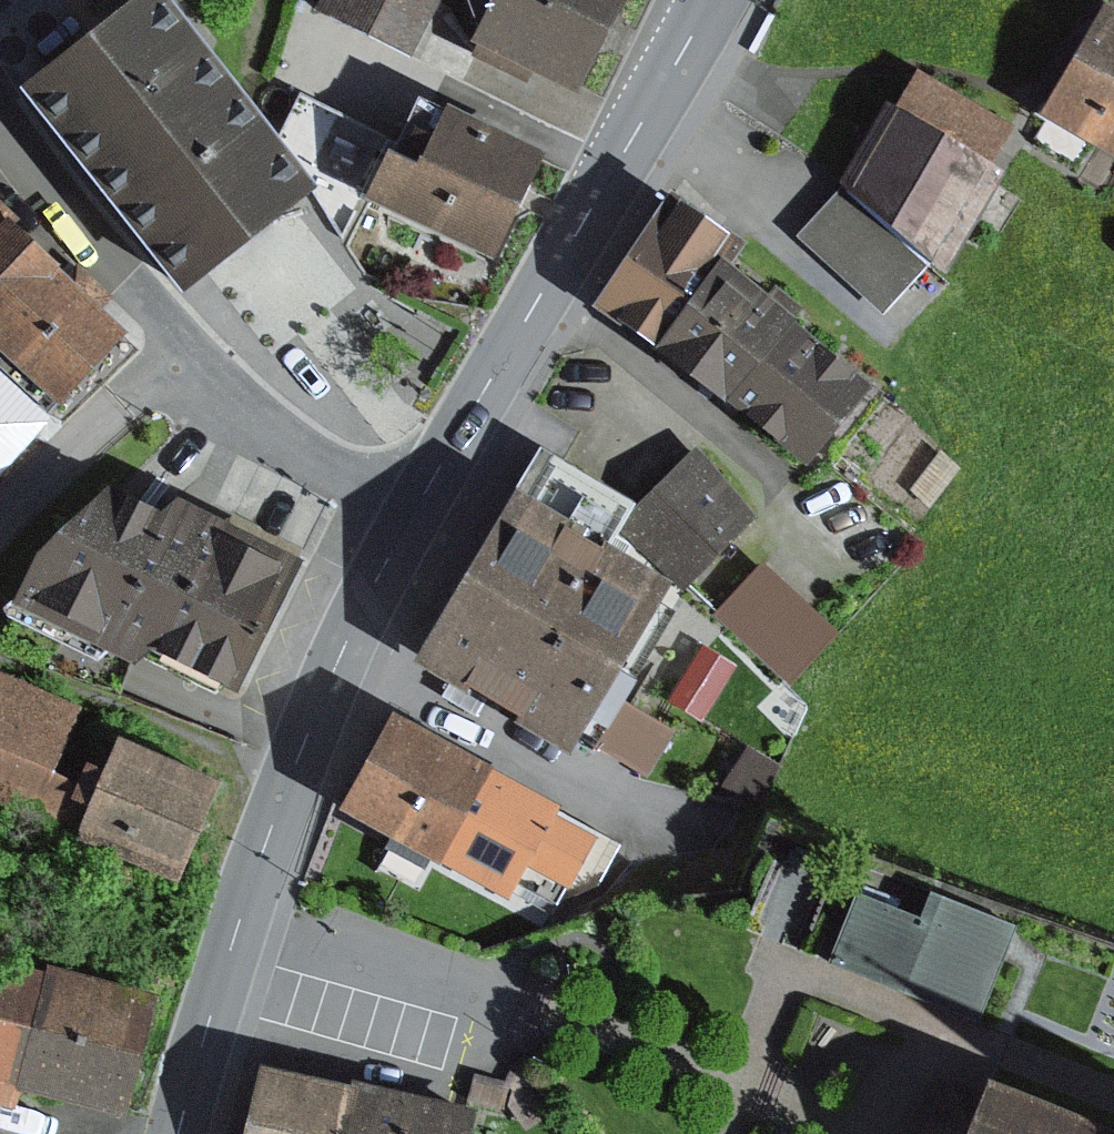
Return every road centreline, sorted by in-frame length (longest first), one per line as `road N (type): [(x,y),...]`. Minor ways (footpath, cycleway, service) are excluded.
road 1 (unclassified): [(408,520),(294,770),(180,1133)]
road 2 (unclassified): [(711,0),(408,520)]
road 3 (residential): [(180,354),(0,129)]
road 4 (residential): [(180,354),(261,427),(408,520)]
road 5 (residential): [(0,536),(180,354)]

